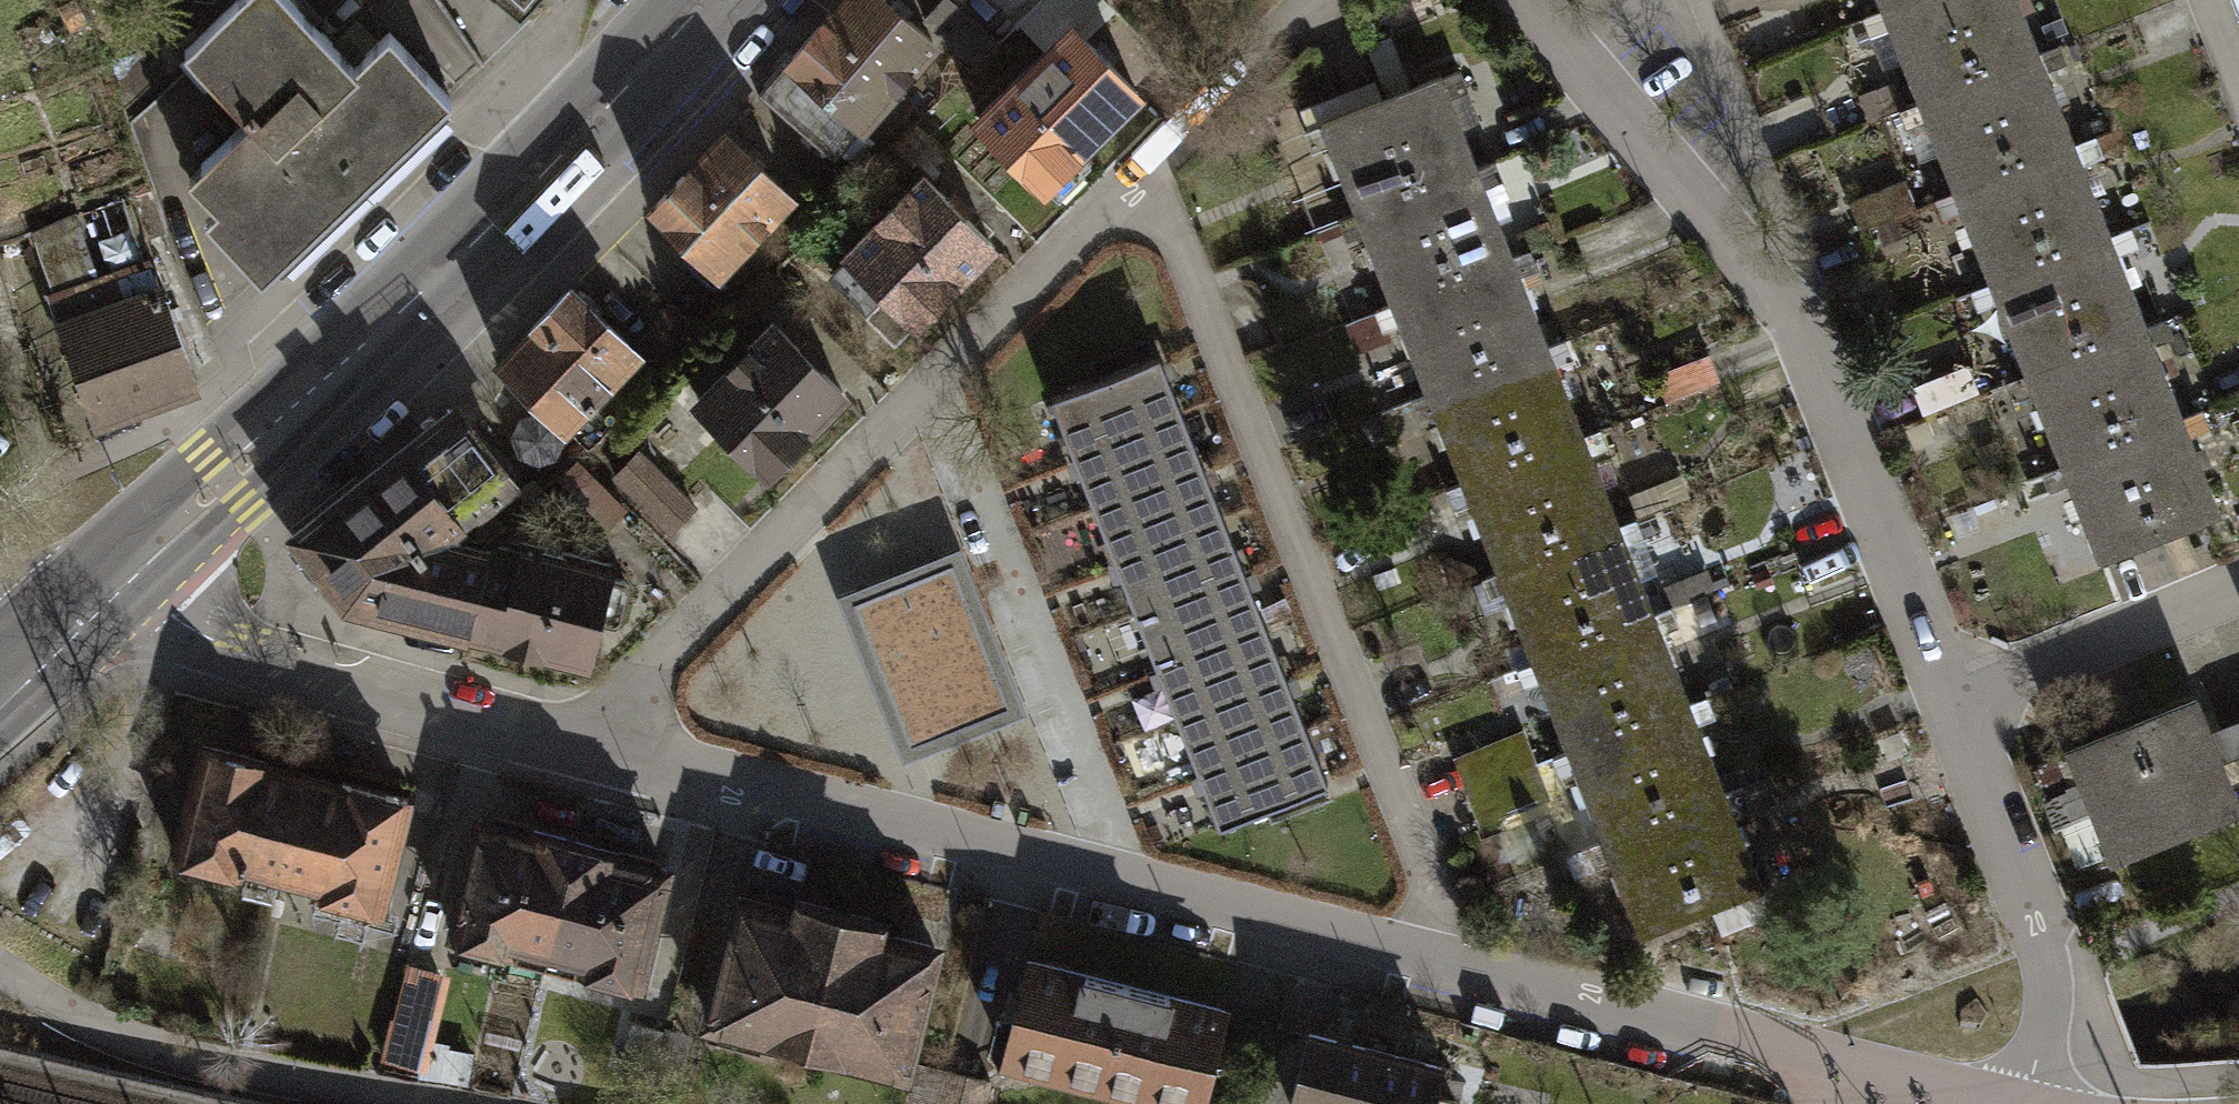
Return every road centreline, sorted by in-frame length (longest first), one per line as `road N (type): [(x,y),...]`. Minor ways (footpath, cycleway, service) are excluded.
road 1 (residential): [(1145,168),(1460,969)]
road 2 (residential): [(1534,0),(1808,335),(1950,706)]
road 3 (primary): [(114,578),(542,173),(703,0)]
road 4 (residential): [(575,741),(1136,886)]
road 5 (residential): [(1460,969),(2017,1103)]
road 6 (residential): [(937,376),(1136,886)]
road 7 (residential): [(575,741),(937,376)]
road 8 (residential): [(114,578),(232,649),(575,741)]
road 9 (residential): [(1950,706),(2054,962),(2044,1103)]
road 10 (residential): [(1136,886),(1460,969)]
road 11 (residential): [(1950,706),(2238,586)]
road 12 (residential): [(937,376),(1145,168)]
road 13 (residential): [(1145,168),(1311,0)]
road 14 (primary): [(16,662),(114,578)]

